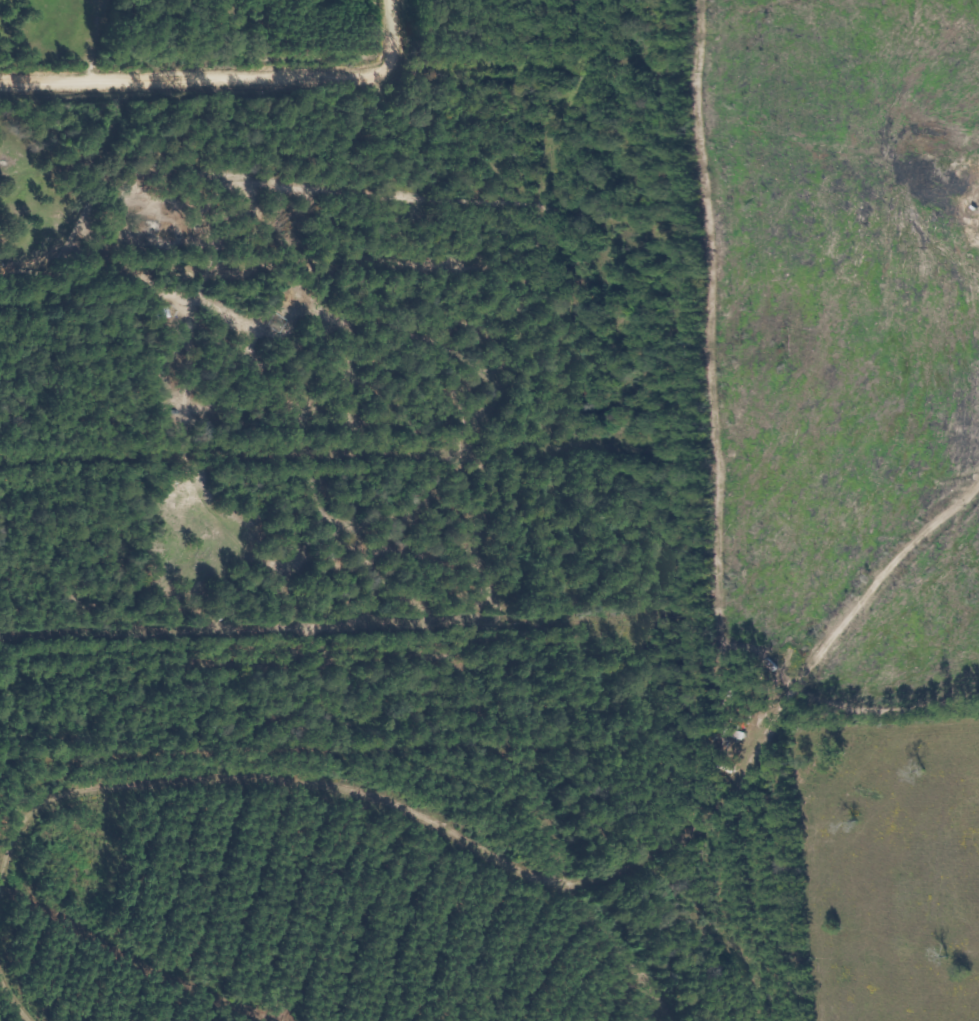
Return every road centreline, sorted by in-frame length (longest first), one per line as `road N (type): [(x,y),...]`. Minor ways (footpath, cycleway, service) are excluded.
road 1 (residential): [(0,75),(396,53)]

